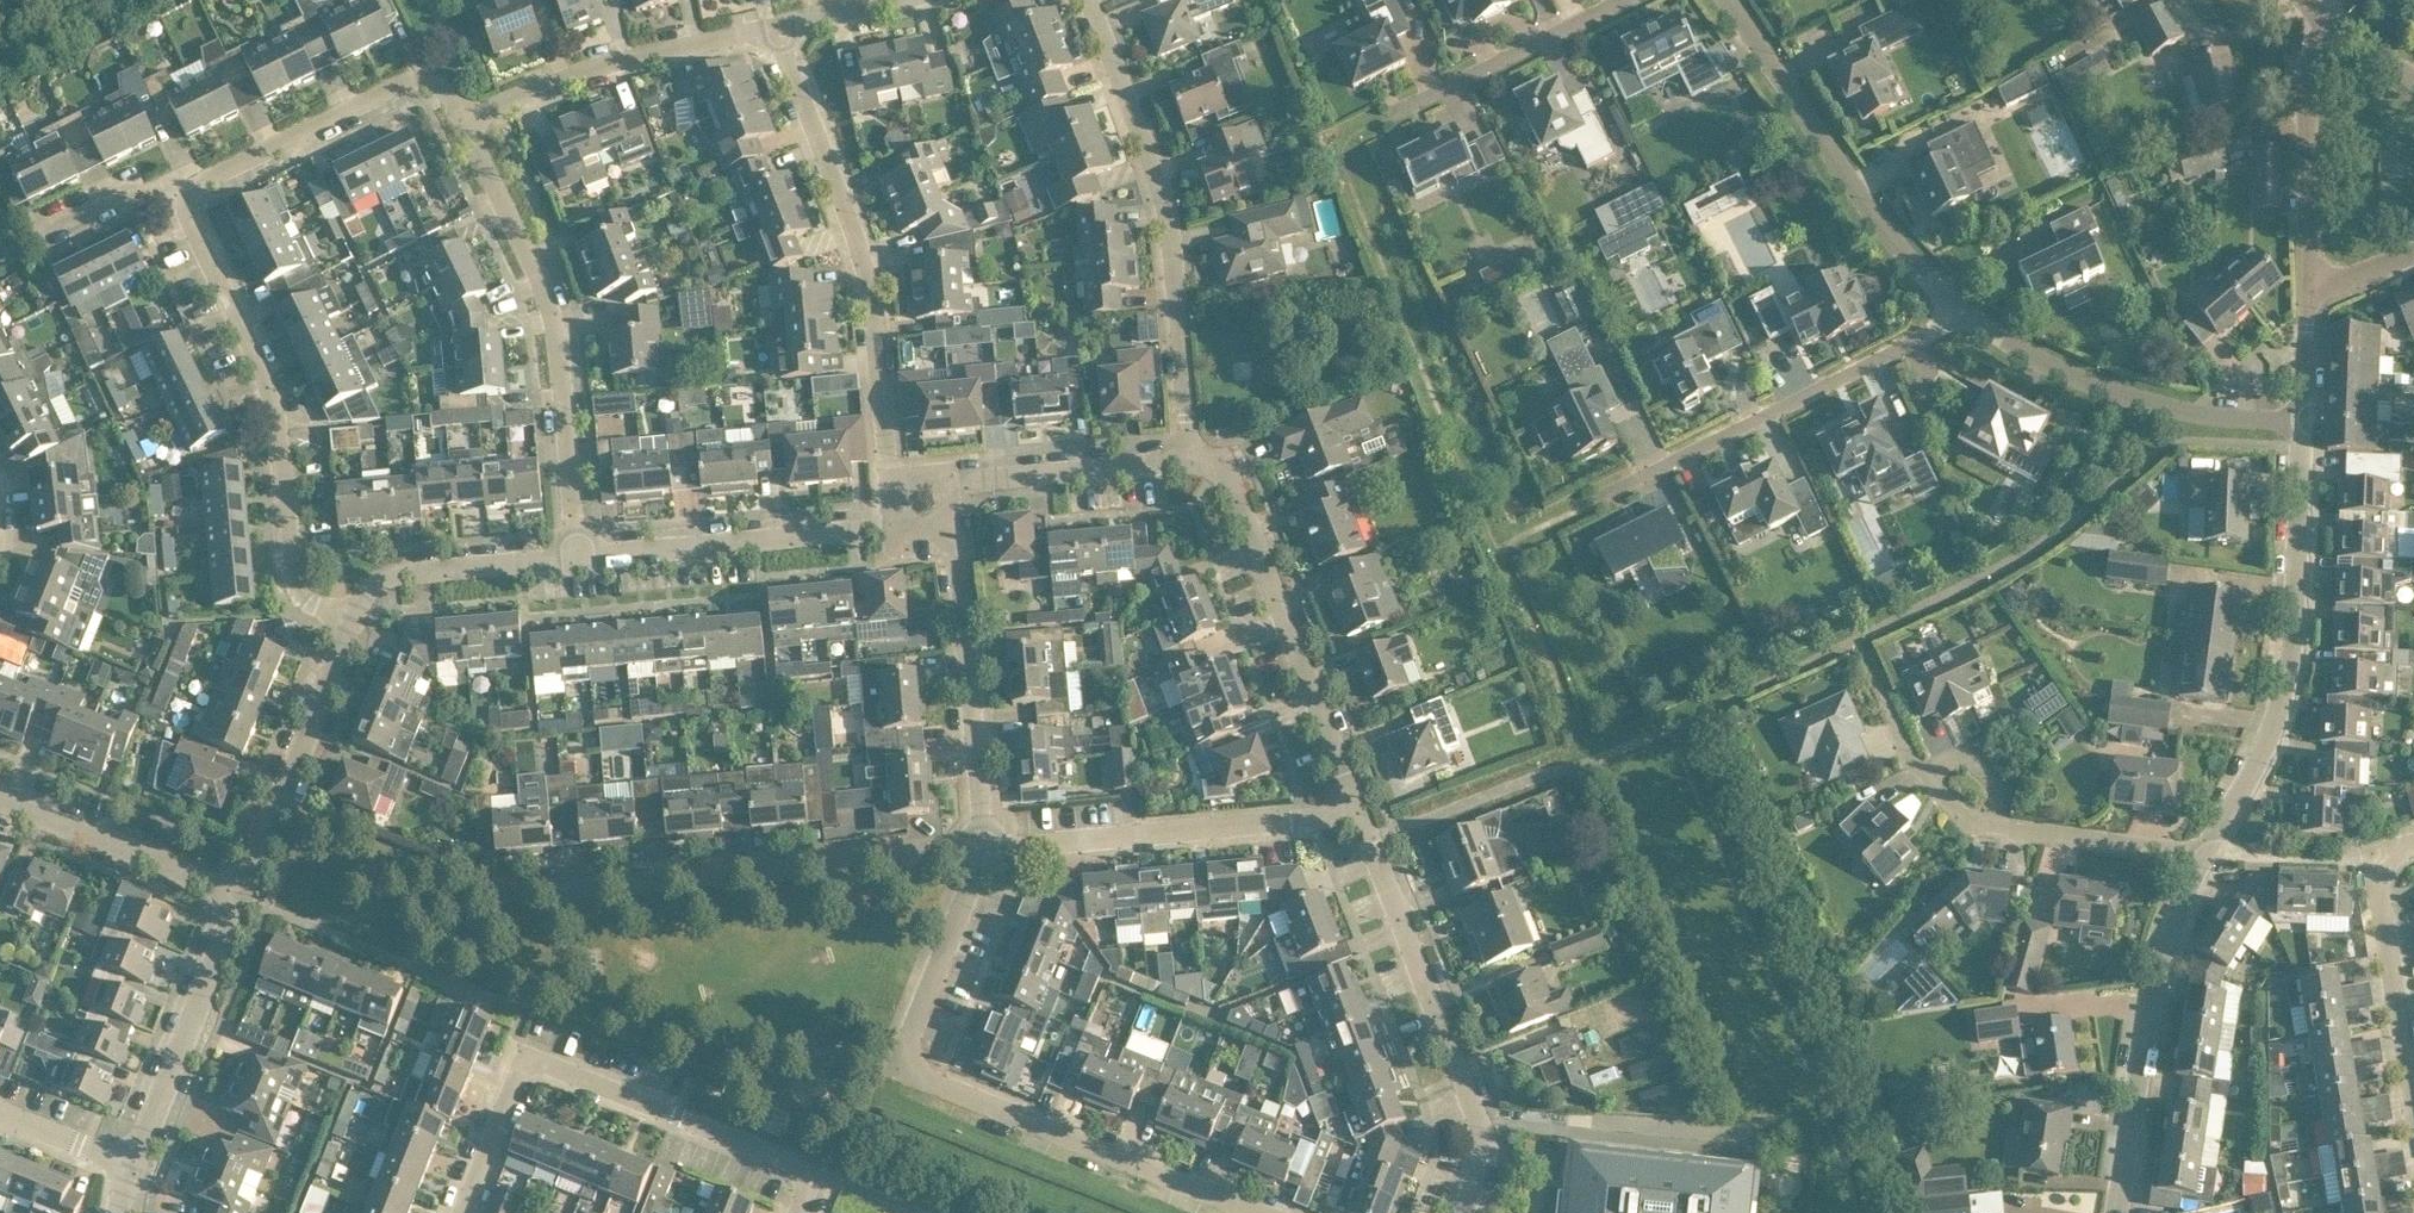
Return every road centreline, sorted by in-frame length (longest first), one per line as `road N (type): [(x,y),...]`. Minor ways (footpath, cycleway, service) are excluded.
road 1 (residential): [(1257,1212),(929,1082),(914,1061),(914,1038),(980,845)]
road 2 (residential): [(798,1212),(805,1176),(796,1163),(540,1060),(518,1066),(463,1212)]
road 3 (residential): [(353,622),(313,606),(294,577),(278,404),(180,194)]
road 4 (residential): [(881,474),(881,325),(871,272),(776,28)]
road 5 (residential): [(1185,447),(1169,187),(1091,0)]
road 6 (residential): [(2206,855),(2283,703),(2304,422)]
road 7 (residential): [(464,124),(541,281),(560,349),(576,555)]
road 8 (residential): [(533,887),(980,845)]
road 9 (residential): [(1185,447),(1212,447),(1228,458),(1367,813)]
road 10 (residential): [(1367,813),(1485,1132),(1463,1212)]
road 11 (residential): [(1958,316),(1587,507)]
road 12 (residential): [(1722,0),(1855,195),(1958,316)]
road 13 (residential): [(980,845),(967,558),(960,537),(924,521),(884,527)]
road 14 (residential): [(980,845),(1367,813)]
road 15 (residential): [(2119,1212),(2161,969),(2206,855)]
road 16 (residential): [(1958,316),(2049,371),(2169,412),(2304,422)]
road 17 (residential): [(464,124),(447,90),(432,80),(409,79),(180,194)]
road 18 (residential): [(776,28),(582,78),(464,124)]
road 19 (residential): [(576,555),(884,527)]
road 20 (residential): [(881,474),(1185,447)]
road 21 (residential): [(248,897),(353,622)]
road 22 (residential): [(2308,298),(2308,74),(2319,17)]
road 23 (residential): [(153,1162),(248,897)]
road 24 (residential): [(0,801),(248,897)]
road 25 (residential): [(353,622),(364,592),(400,570),(576,555)]
road 26 (residential): [(1627,0),(1401,107)]
road 27 (residential): [(2413,1075),(2382,885),(2388,863),(2413,845)]
road 28 (residential): [(2206,855),(1997,827)]
road 29 (residential): [(1997,827),(1965,816),(1941,790),(1939,768),(1952,757),(1973,761),(1999,799)]
road 30 (residential): [(153,1162),(0,1102)]
road 31 (residential): [(180,194),(130,188),(46,227)]
road 32 (residential): [(905,0),(776,28)]
road 33 (residential): [(2304,422),(2308,298)]

